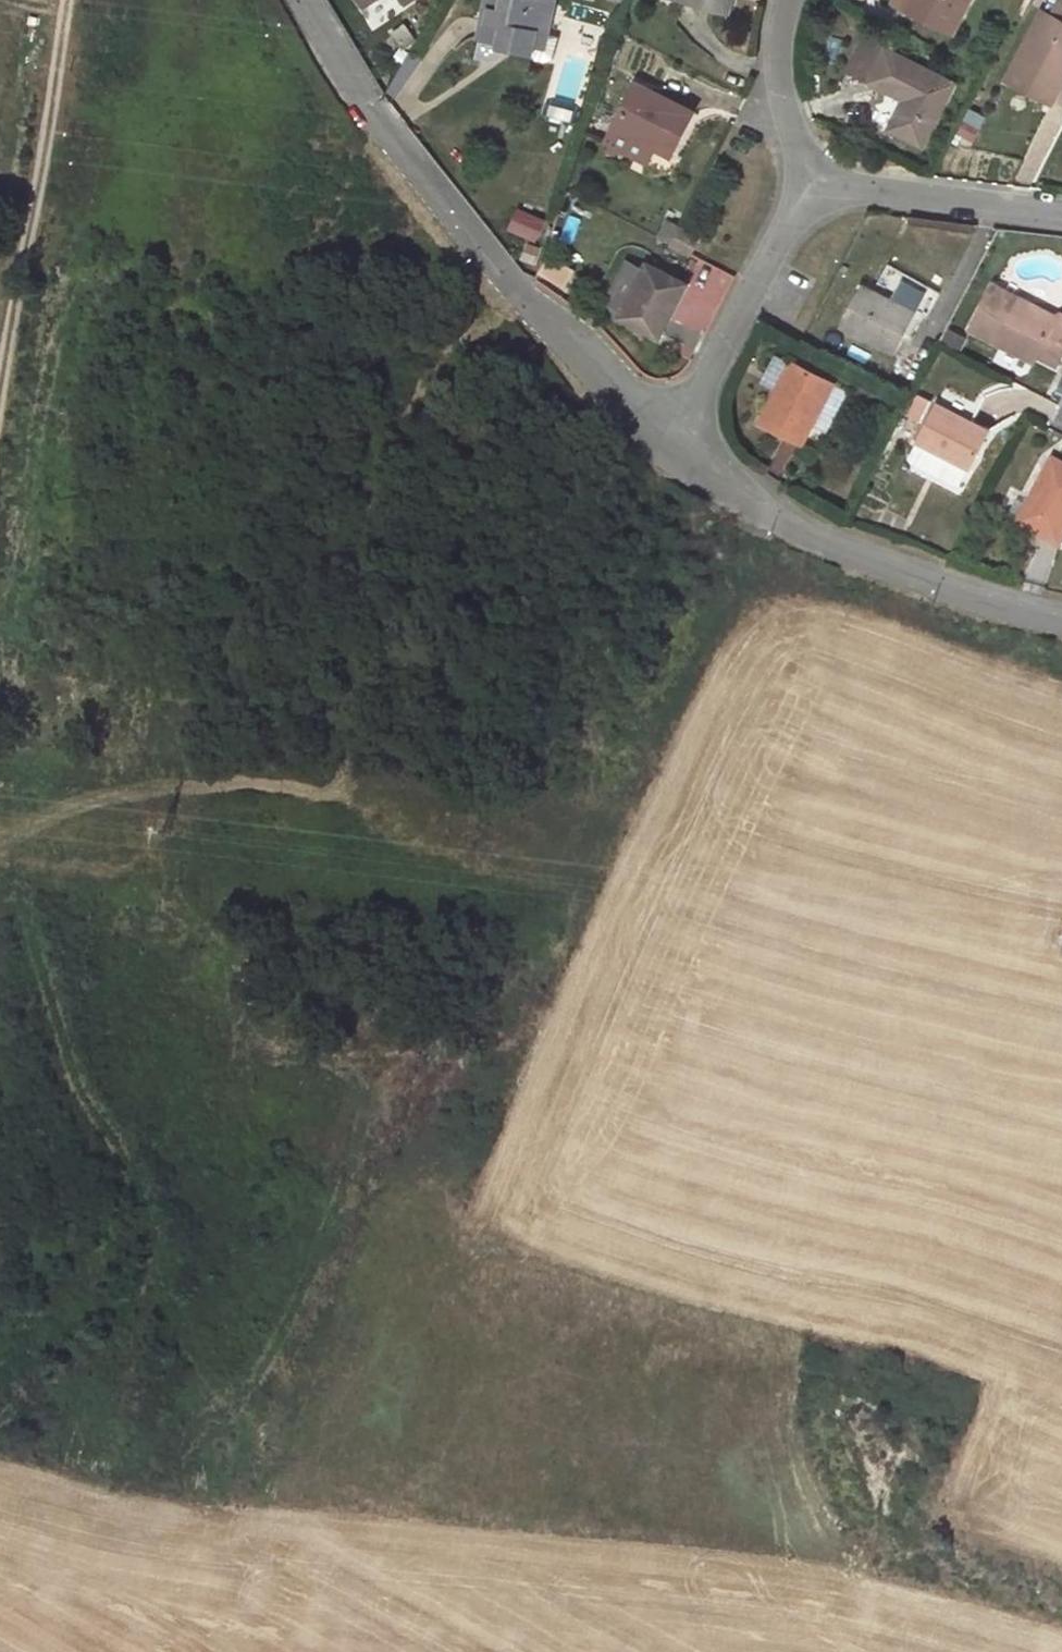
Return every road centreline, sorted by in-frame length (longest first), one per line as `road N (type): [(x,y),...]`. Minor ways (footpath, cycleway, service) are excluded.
road 1 (residential): [(305,0),(380,120),(485,256),(659,432)]
road 2 (residential): [(659,432),(752,515),(875,570),(1061,613)]
road 3 (residential): [(659,432),(700,383),(799,186)]
road 4 (residential): [(799,186),(1061,214)]
road 5 (residential): [(799,186),(782,107),(788,0)]

